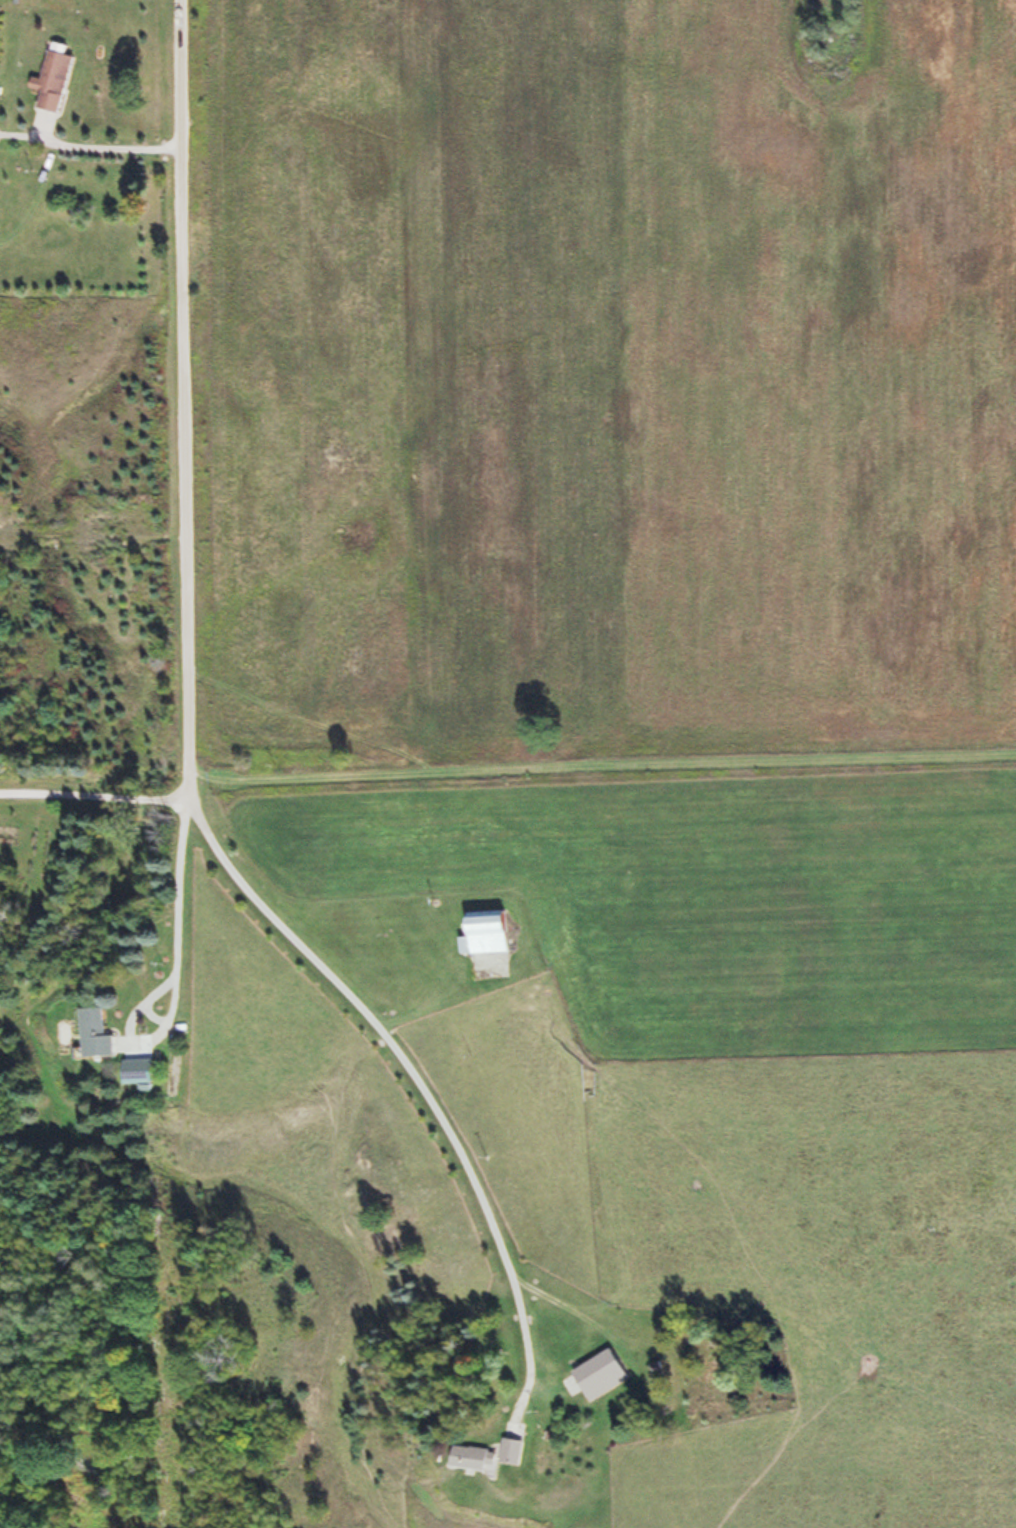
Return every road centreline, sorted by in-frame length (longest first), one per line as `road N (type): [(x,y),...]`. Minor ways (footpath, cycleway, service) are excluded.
road 1 (residential): [(567,1314),(525,1308),(466,1236),(431,1153),(413,1010),(341,903),(258,861),(163,724)]
road 2 (residential): [(163,724),(152,271),(156,0)]

